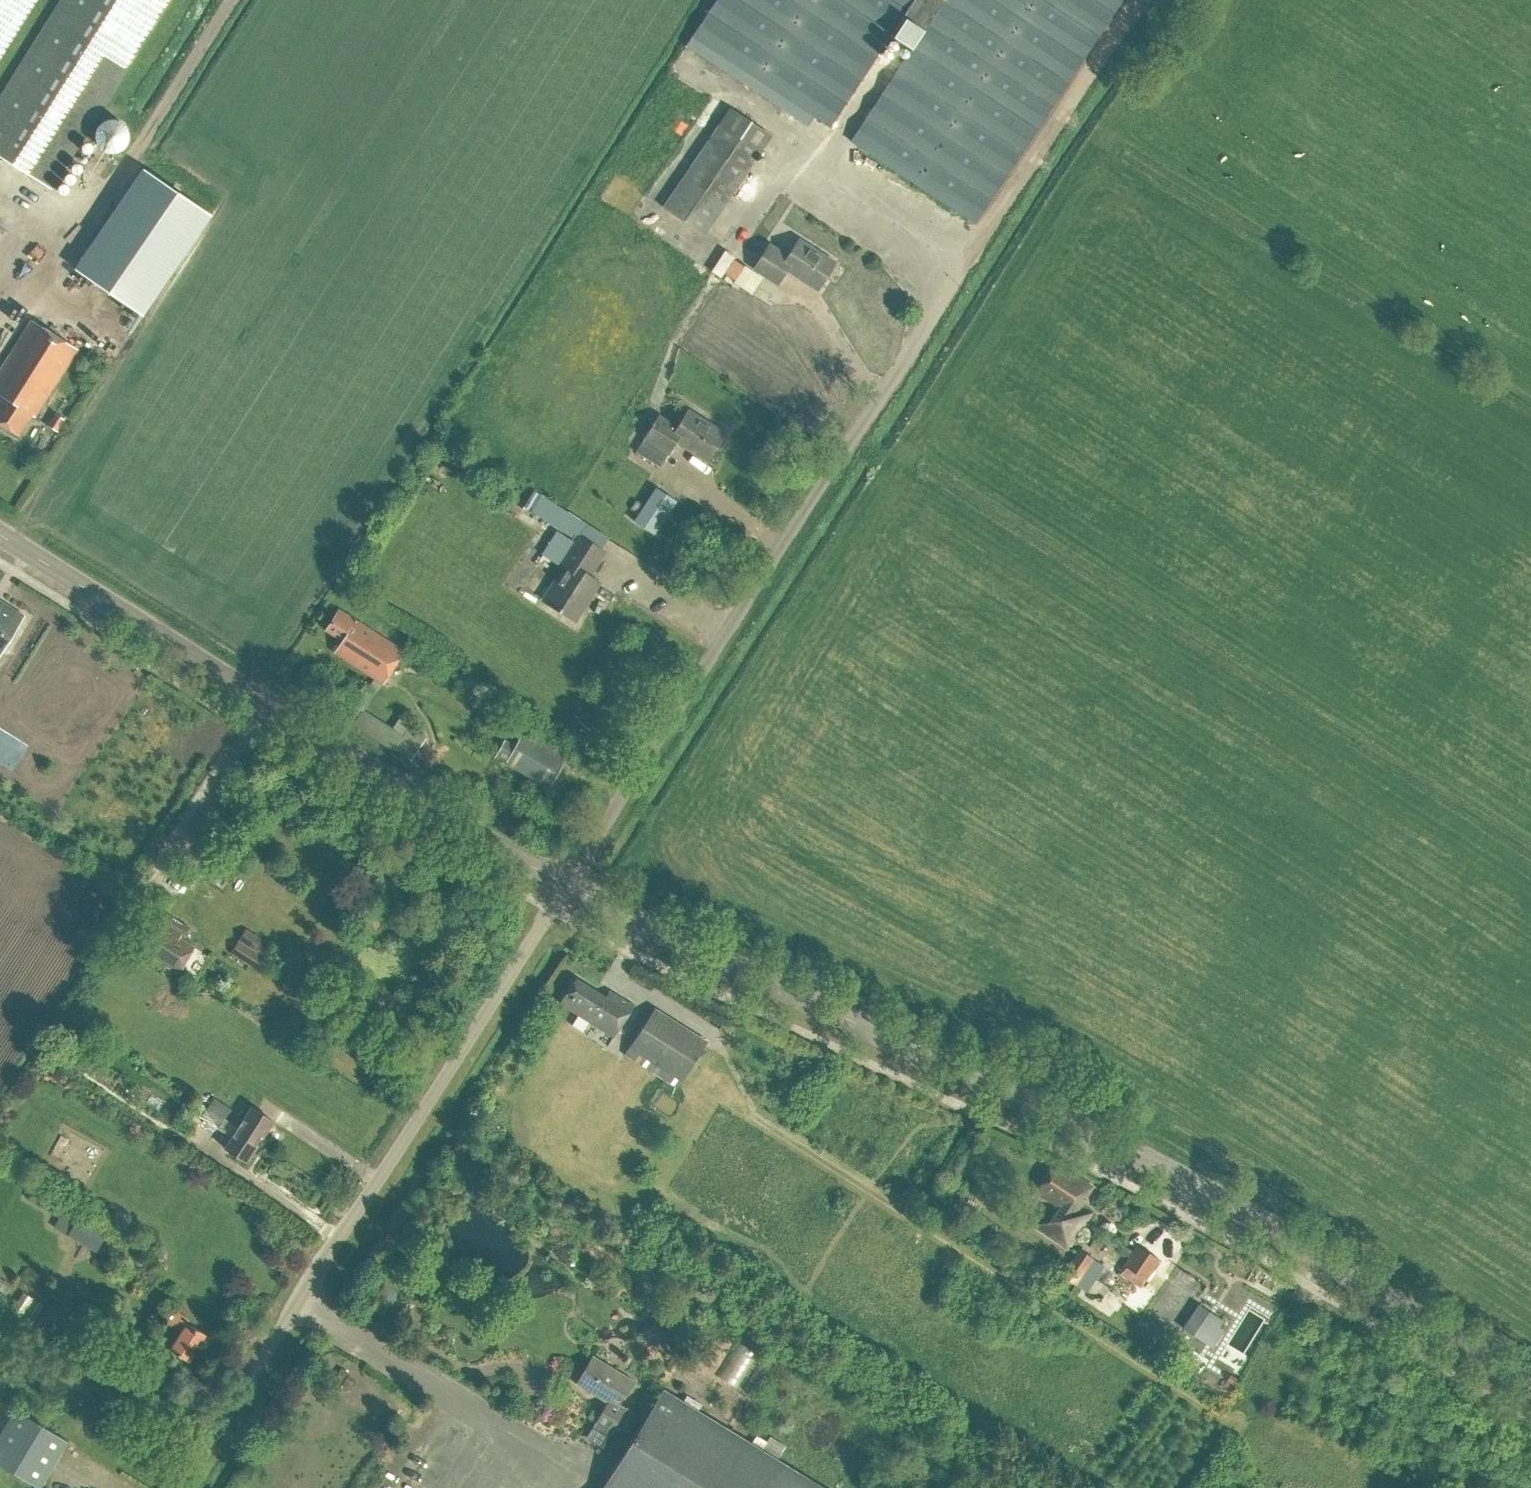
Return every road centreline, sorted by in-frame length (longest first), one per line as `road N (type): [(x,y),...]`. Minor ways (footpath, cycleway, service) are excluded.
road 1 (tertiary): [(1530,1388),(1246,1213),(562,884)]
road 2 (unclassified): [(178,1487),(562,884)]
road 3 (tertiary): [(0,536),(562,884)]
road 4 (track): [(101,196),(231,0)]

